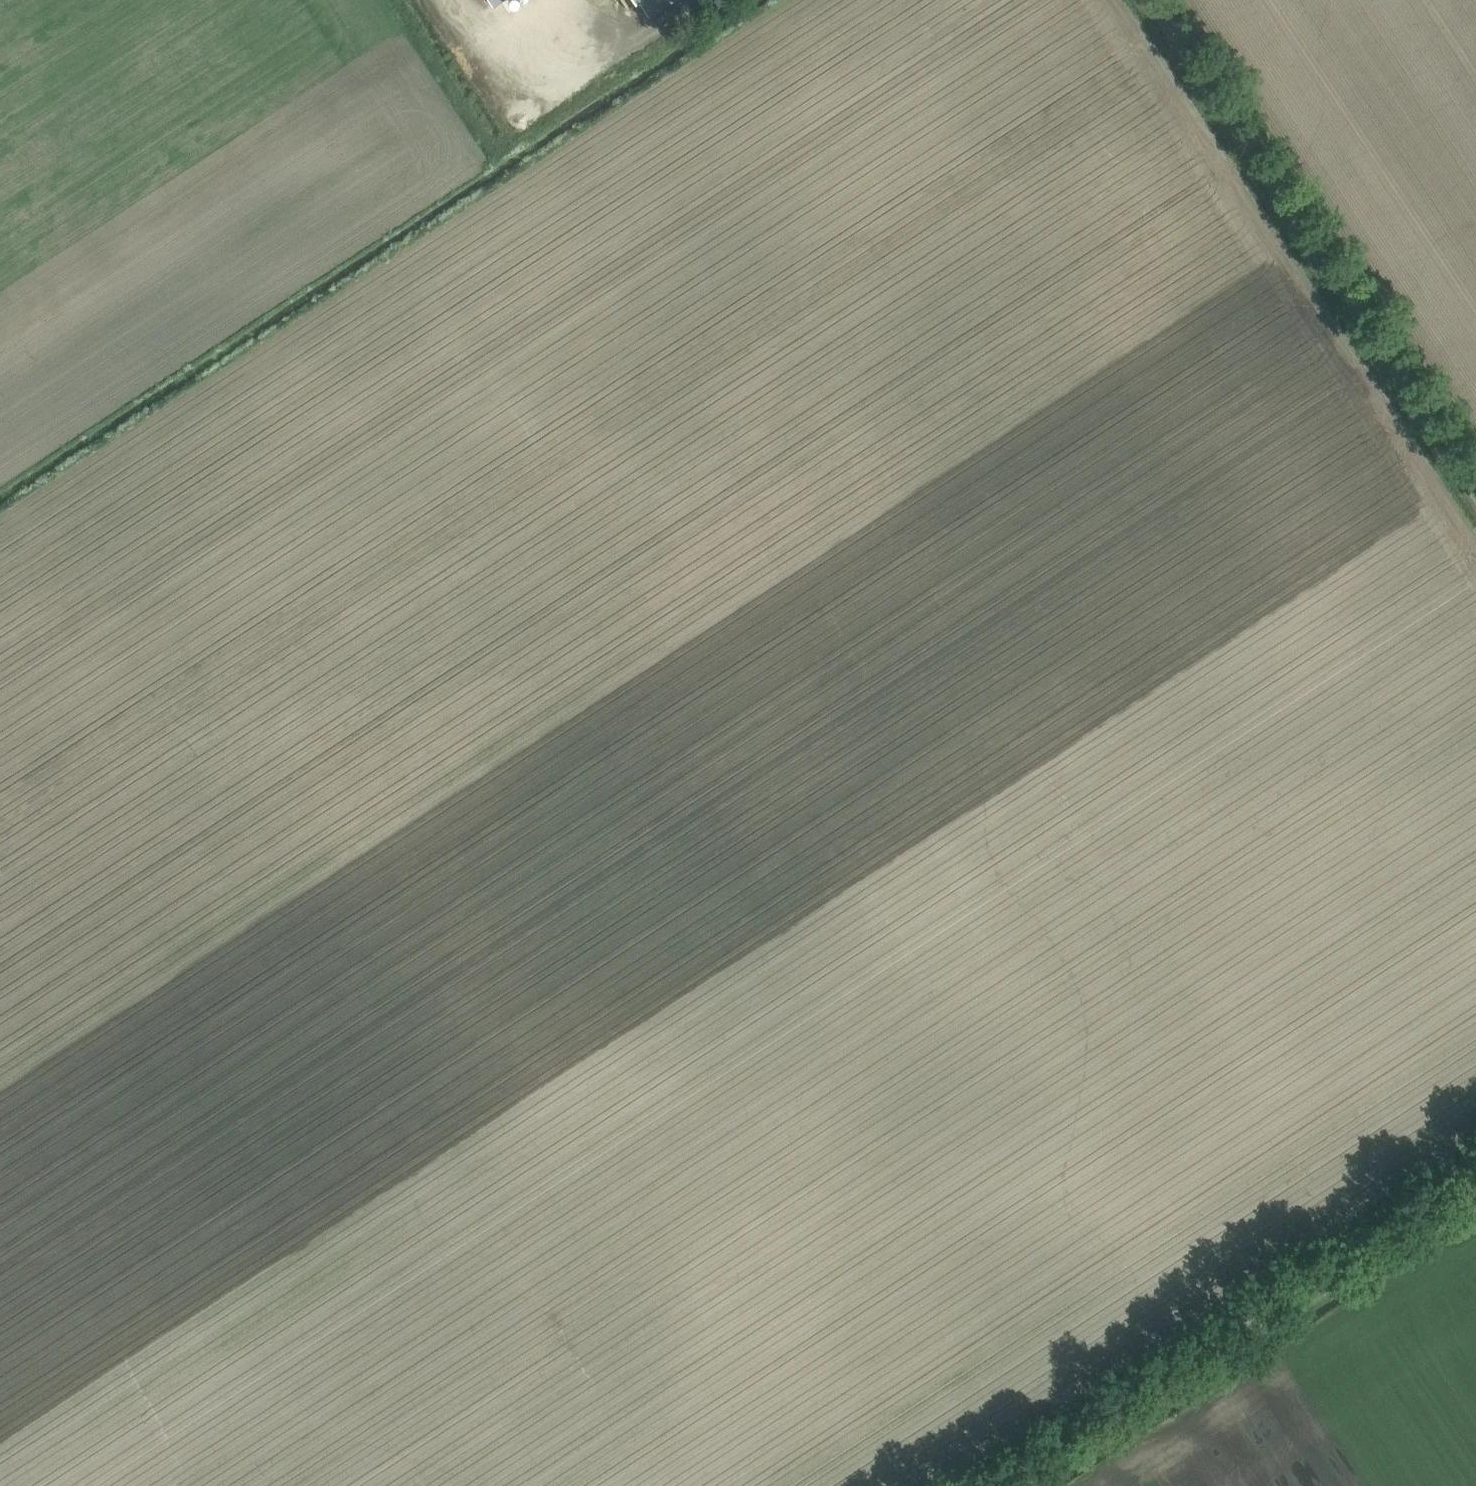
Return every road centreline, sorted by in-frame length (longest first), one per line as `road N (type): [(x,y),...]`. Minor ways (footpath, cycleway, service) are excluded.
road 1 (unclassified): [(1475,483),(1159,0)]
road 2 (track): [(1002,1485),(1475,1171)]

